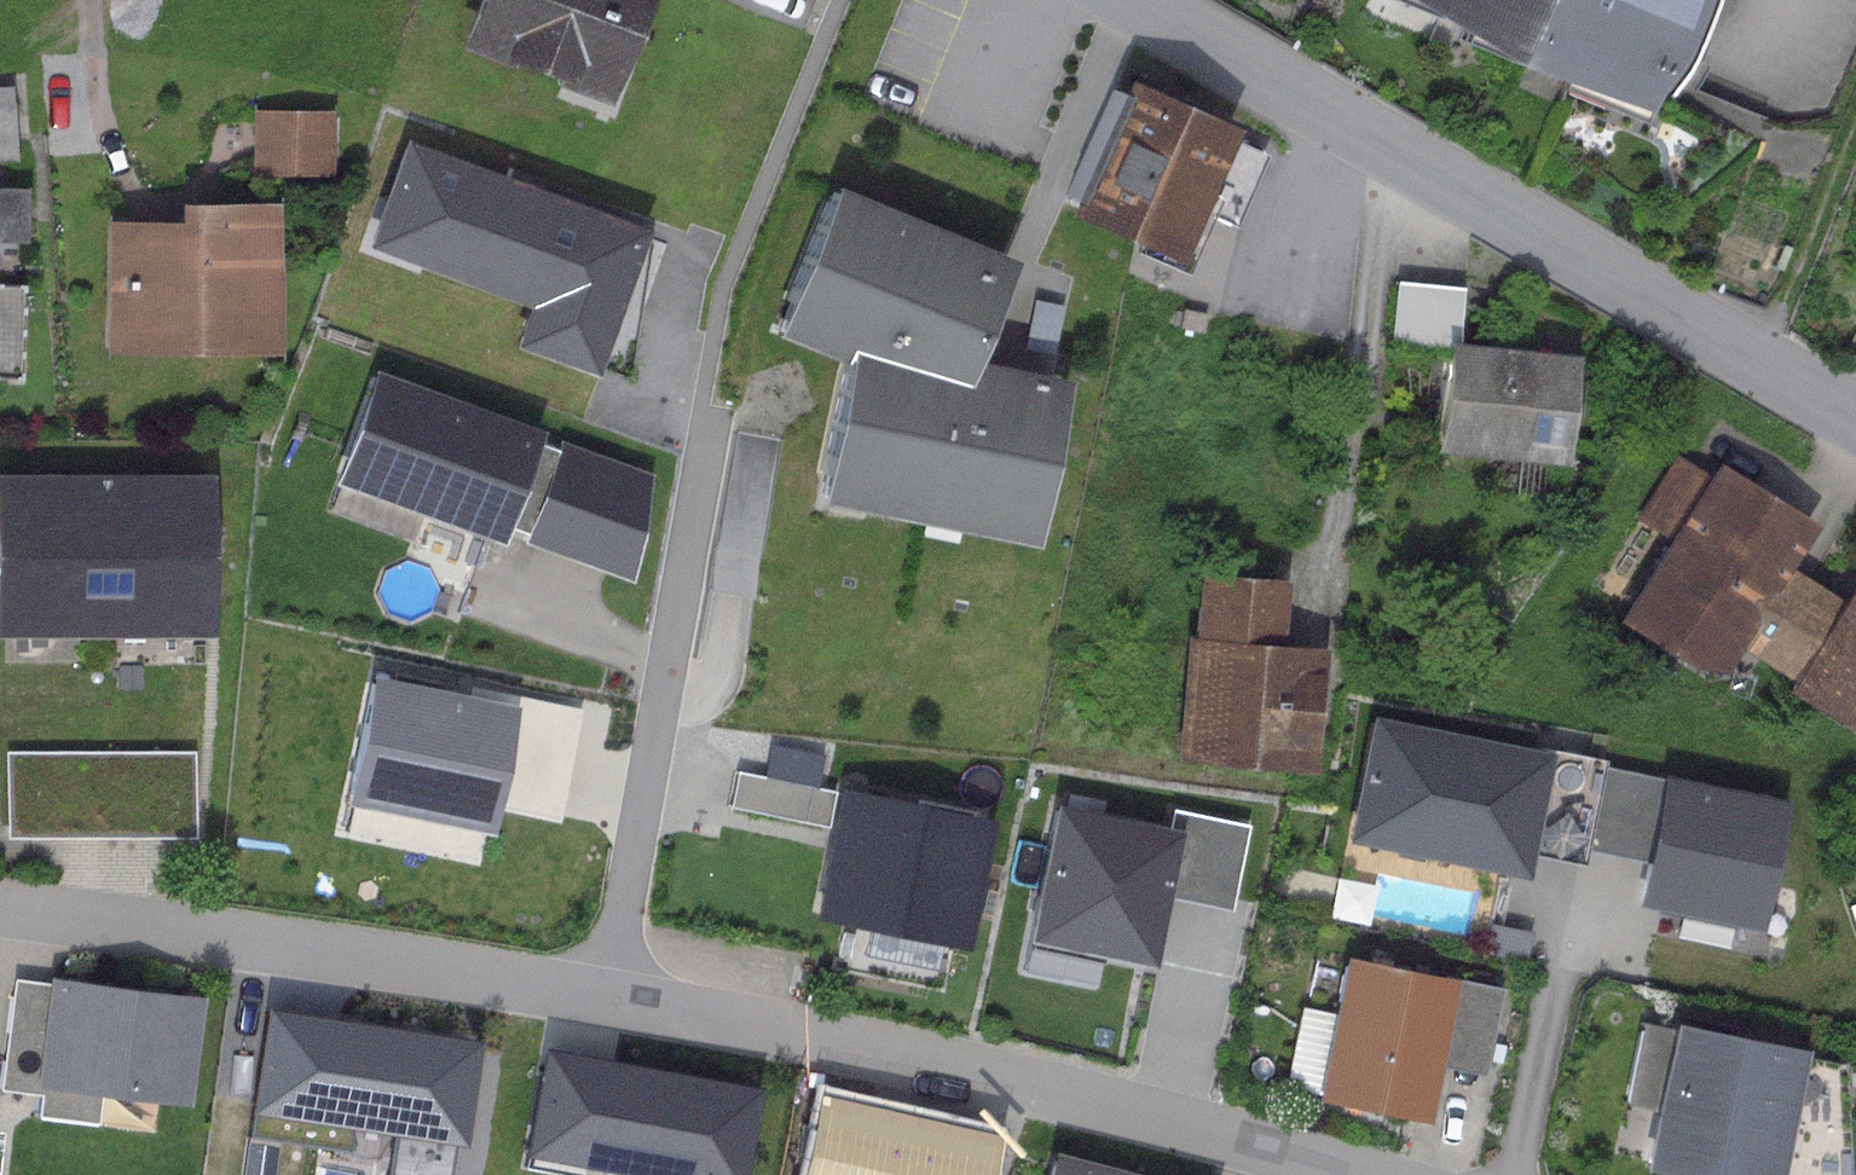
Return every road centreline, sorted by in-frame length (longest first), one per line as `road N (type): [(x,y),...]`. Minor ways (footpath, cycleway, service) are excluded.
road 1 (residential): [(1363,1174),(964,1068),(608,996),(0,904)]
road 2 (tertiary): [(1855,417),(1138,0)]
road 3 (track): [(1332,549),(1380,177),(1395,149)]
road 4 (track): [(90,0),(101,119)]

